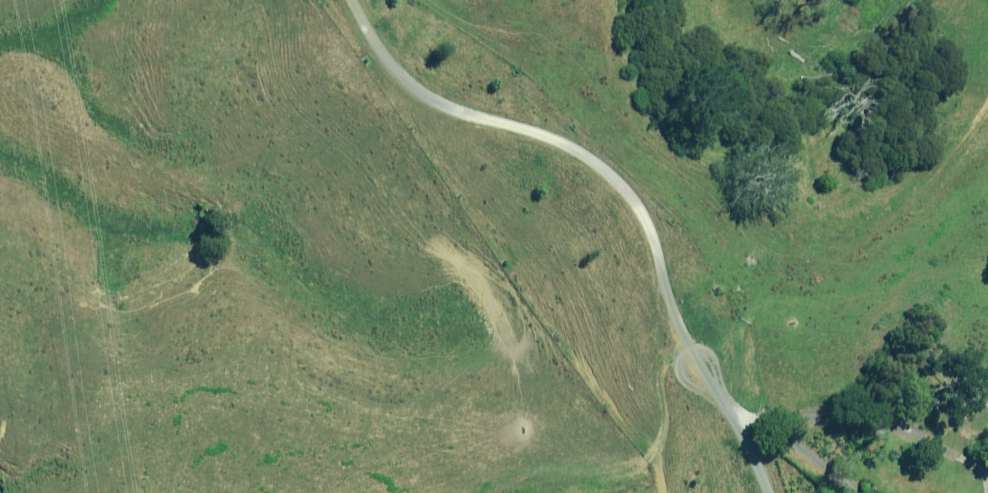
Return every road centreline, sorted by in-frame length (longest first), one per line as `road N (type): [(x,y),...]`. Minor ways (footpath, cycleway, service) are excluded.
road 1 (track): [(338,0),(380,60),(438,98),(570,145),(628,190),(679,343),(776,492)]
road 2 (track): [(663,492),(654,458),(394,93),(380,60)]

